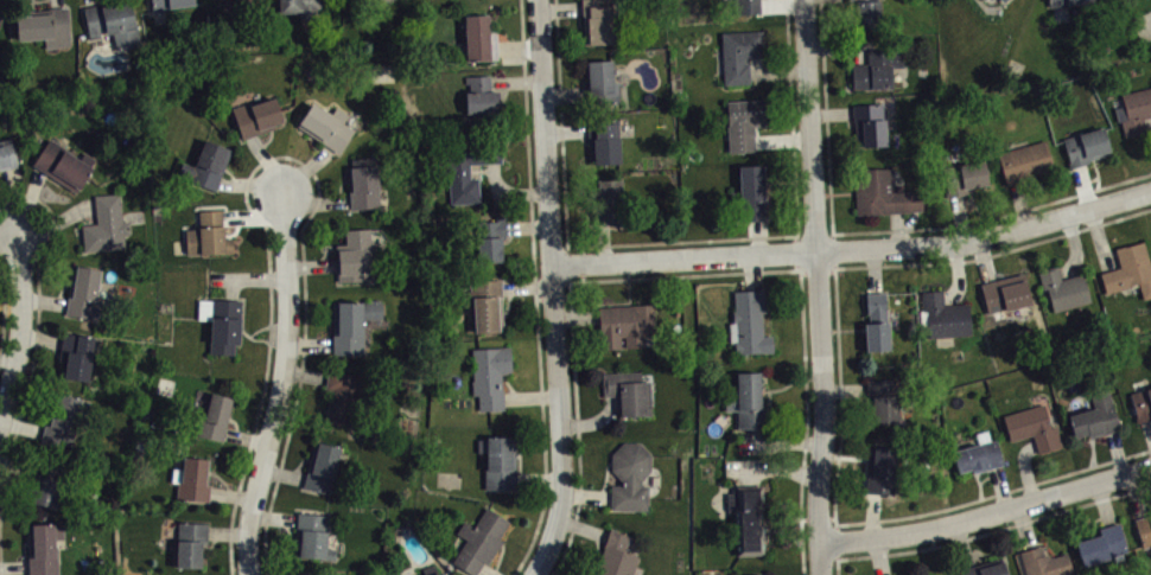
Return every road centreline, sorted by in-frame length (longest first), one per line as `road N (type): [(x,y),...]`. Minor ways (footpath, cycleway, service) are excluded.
road 1 (residential): [(557,267),(983,245),(1150,197)]
road 2 (residential): [(540,574),(566,509),(541,0)]
road 3 (residential): [(826,574),(828,432),(806,0)]
road 4 (residential): [(250,574),(247,537),(285,385),(287,198)]
road 5 (residential): [(823,549),(923,539),(1150,473)]
road 6 (residential): [(0,453),(21,338),(23,242)]

